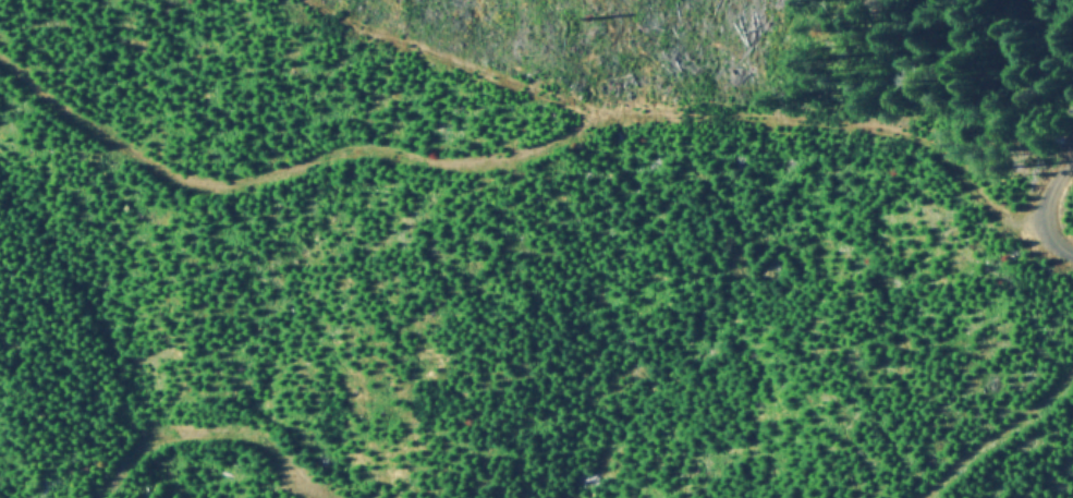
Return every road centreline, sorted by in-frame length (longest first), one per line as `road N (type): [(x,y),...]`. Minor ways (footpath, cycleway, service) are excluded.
road 1 (track): [(1072,248),(1031,235),(974,194),(935,141),(831,118),(737,111),(595,118),(508,154),(464,159),(349,144),(198,182),(121,144),(0,56)]
road 2 (track): [(330,497),(234,428),(156,434),(106,482)]
road 3 (track): [(1072,363),(924,497)]

